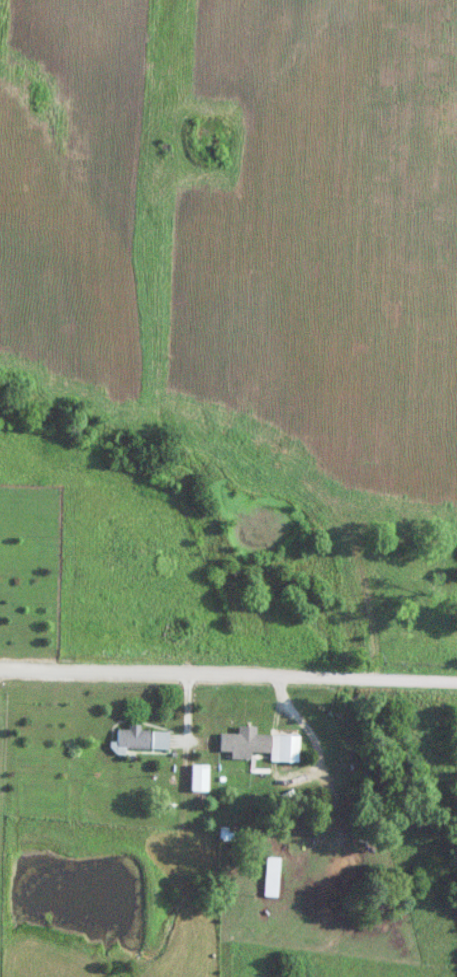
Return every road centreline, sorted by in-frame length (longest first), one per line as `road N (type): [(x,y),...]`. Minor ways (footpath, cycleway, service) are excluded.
road 1 (residential): [(0,675),(456,683)]

